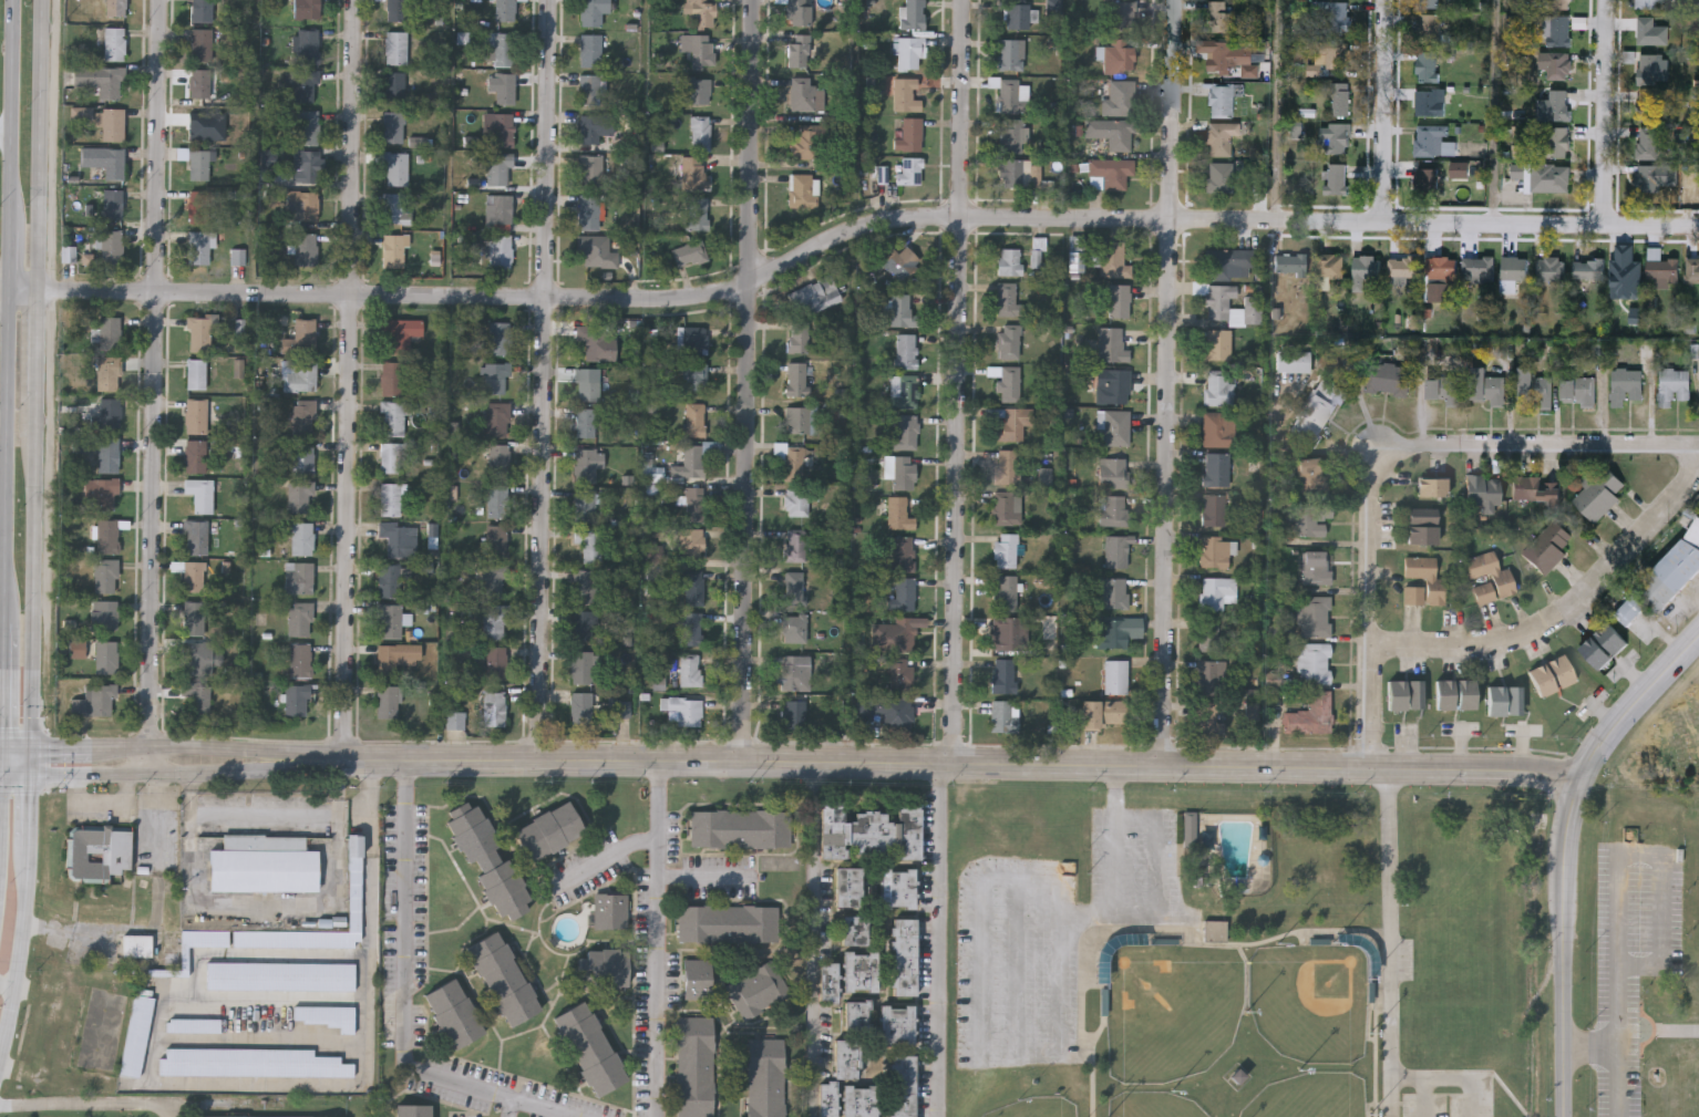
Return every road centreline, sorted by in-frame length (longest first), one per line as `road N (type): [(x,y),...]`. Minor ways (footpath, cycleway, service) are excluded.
road 1 (residential): [(1698,226),(892,219),(842,234),(732,290),(670,300),(9,293)]
road 2 (tertiary): [(1576,782),(1533,770),(321,762)]
road 3 (residential): [(160,0),(151,774)]
road 4 (residential): [(1175,0),(1163,768)]
road 5 (residential): [(966,0),(951,766)]
road 6 (residential): [(753,0),(746,765)]
road 7 (residential): [(551,0),(538,763)]
road 8 (residential): [(355,0),(353,762)]
road 9 (residential): [(1698,451),(1418,441),(1382,456),(1371,769)]
road 10 (secondary): [(15,0),(7,627)]
road 11 (tertiary): [(1698,633),(1612,724),(1576,782),(1563,837),(1563,1116)]
road 12 (residential): [(1697,451),(1686,489),(1543,632),(1469,650),(1373,650)]
road 13 (secondary): [(30,746),(39,396)]
road 14 (tertiary): [(321,762),(257,748),(0,745)]
road 15 (tertiary): [(0,775),(259,773),(321,762)]
road 16 (secondary): [(42,291),(48,0)]
road 17 (residential): [(1608,0),(1603,225)]
road 18 (residential): [(1387,0),(1384,220)]
road 19 (secondary): [(0,1052),(25,924),(27,844)]

